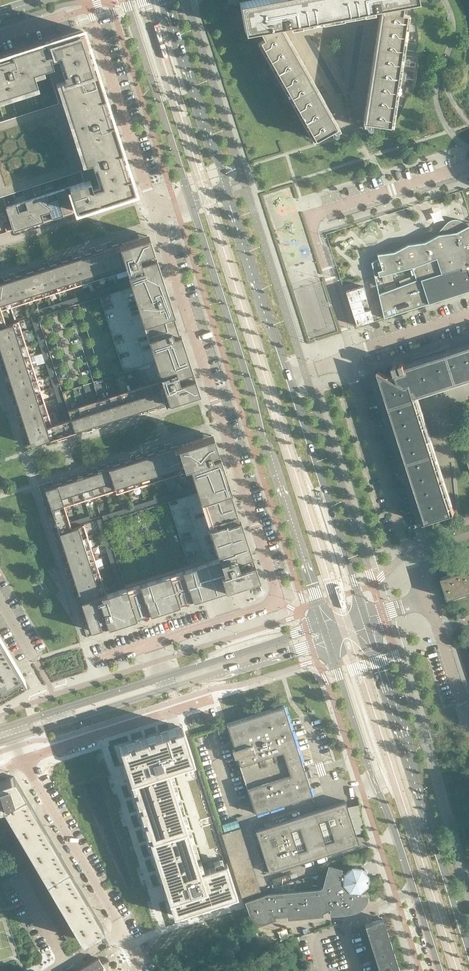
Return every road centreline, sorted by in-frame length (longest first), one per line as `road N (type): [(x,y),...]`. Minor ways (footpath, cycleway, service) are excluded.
road 1 (unclassified): [(155,212),(278,594),(275,602),(153,644)]
road 2 (secondary): [(191,201),(324,627)]
road 3 (secondary): [(328,639),(440,970)]
road 4 (secondary): [(468,951),(365,618)]
road 5 (residential): [(351,352),(308,217),(468,167)]
road 6 (residential): [(427,600),(345,354)]
road 7 (secondary): [(365,618),(287,372)]
road 8 (secondary): [(126,0),(191,201)]
road 9 (unclassified): [(25,763),(128,942)]
road 10 (unclassified): [(92,17),(155,212)]
road 11 (secondary): [(228,189),(163,0)]
road 12 (secondary): [(287,372),(228,189)]
road 13 (tertiary): [(165,675),(2,728)]
road 14 (tertiary): [(10,739),(170,689)]
road 15 (tertiary): [(324,627),(165,675)]
road 16 (tertiary): [(170,689),(328,639)]
road 17 (residential): [(468,716),(427,600)]
road 18 (residential): [(468,314),(351,352)]

